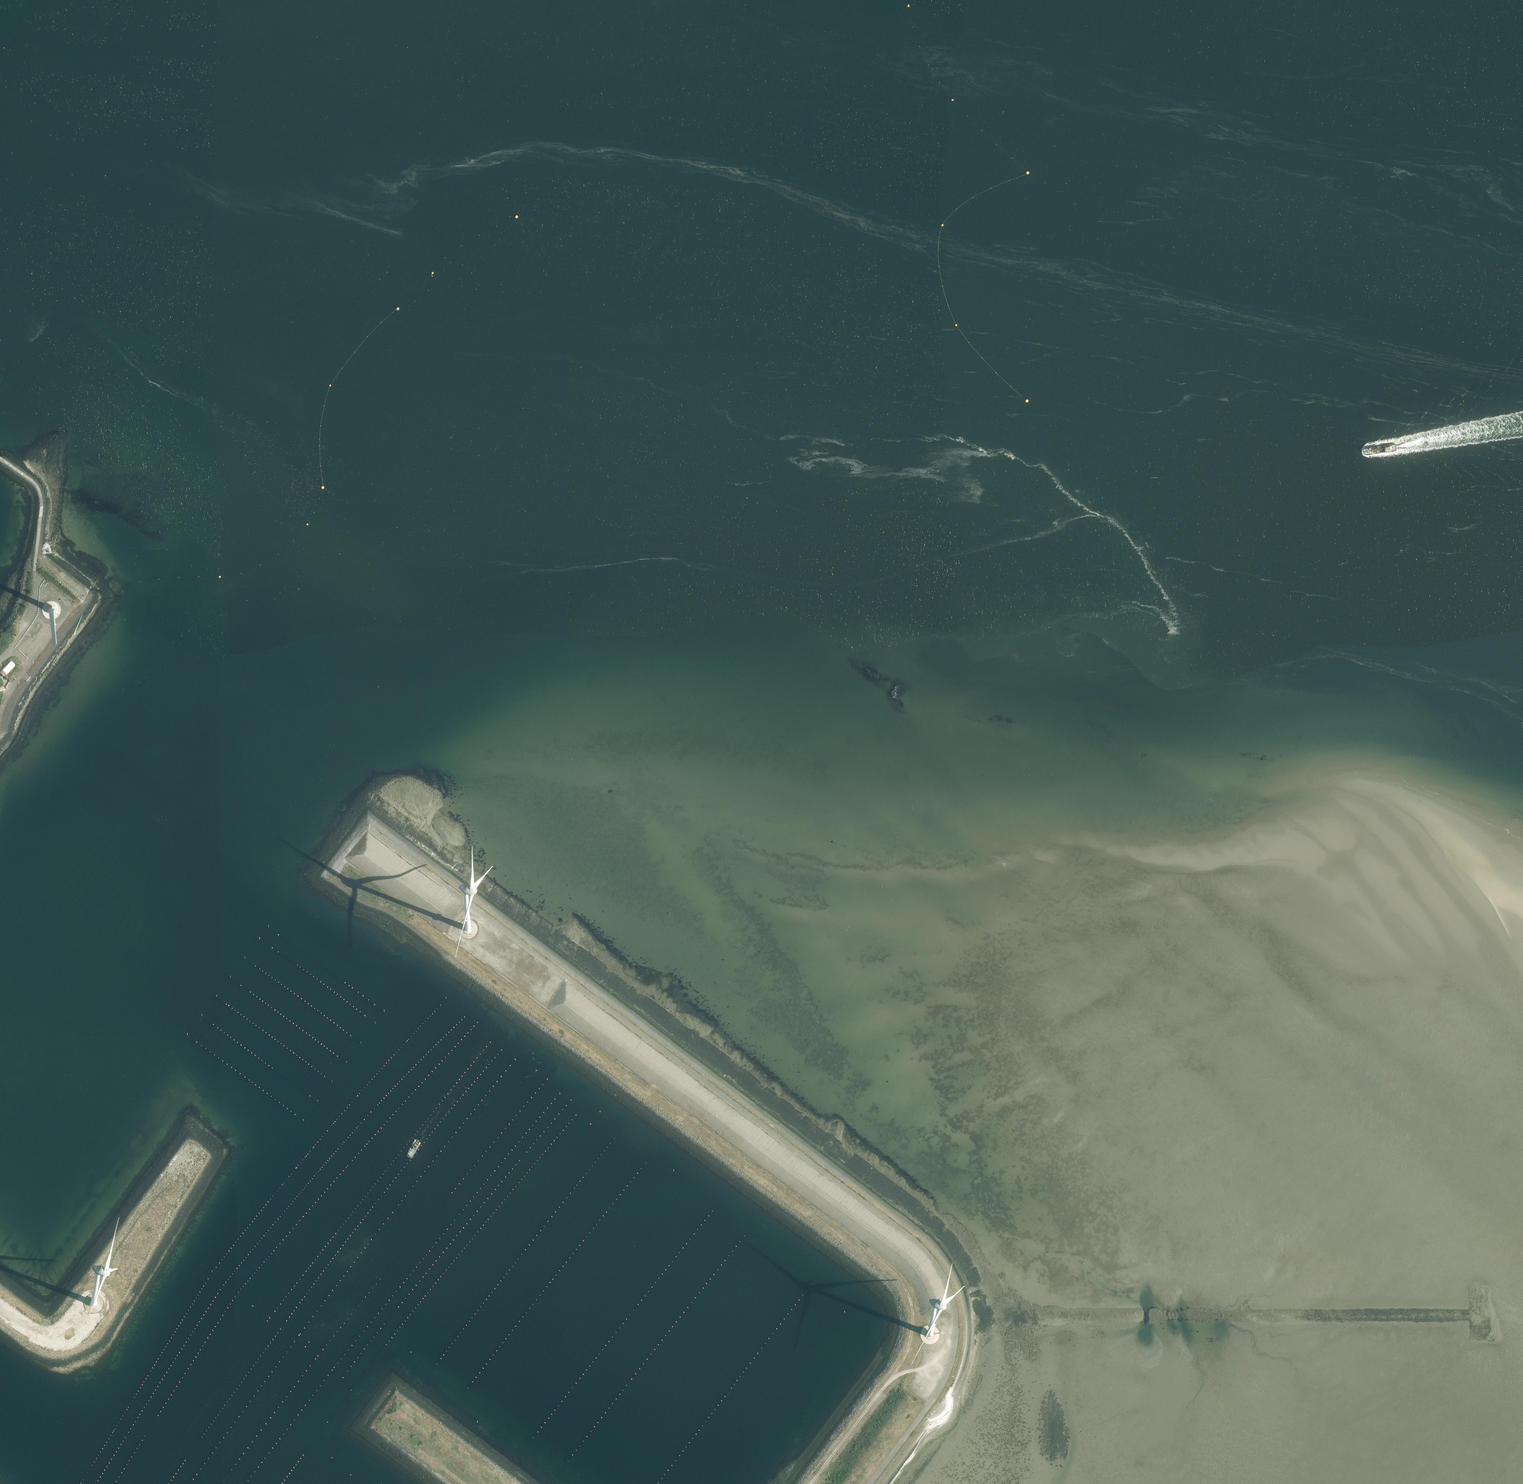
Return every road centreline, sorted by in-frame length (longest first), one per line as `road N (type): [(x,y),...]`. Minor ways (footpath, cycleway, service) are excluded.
road 1 (unclassified): [(813,1483),(911,1352),(914,1305),(902,1286),(416,923)]
road 2 (track): [(0,661),(32,618),(41,510),(37,487),(0,458)]

